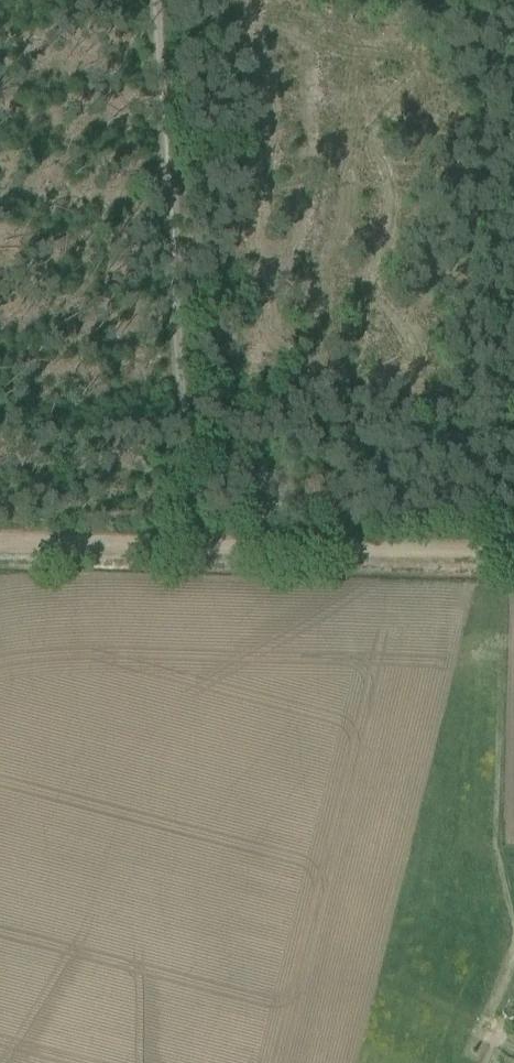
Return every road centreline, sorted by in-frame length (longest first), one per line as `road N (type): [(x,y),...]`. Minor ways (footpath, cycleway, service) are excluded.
road 1 (track): [(182,543),(513,555)]
road 2 (track): [(0,539),(182,543)]

